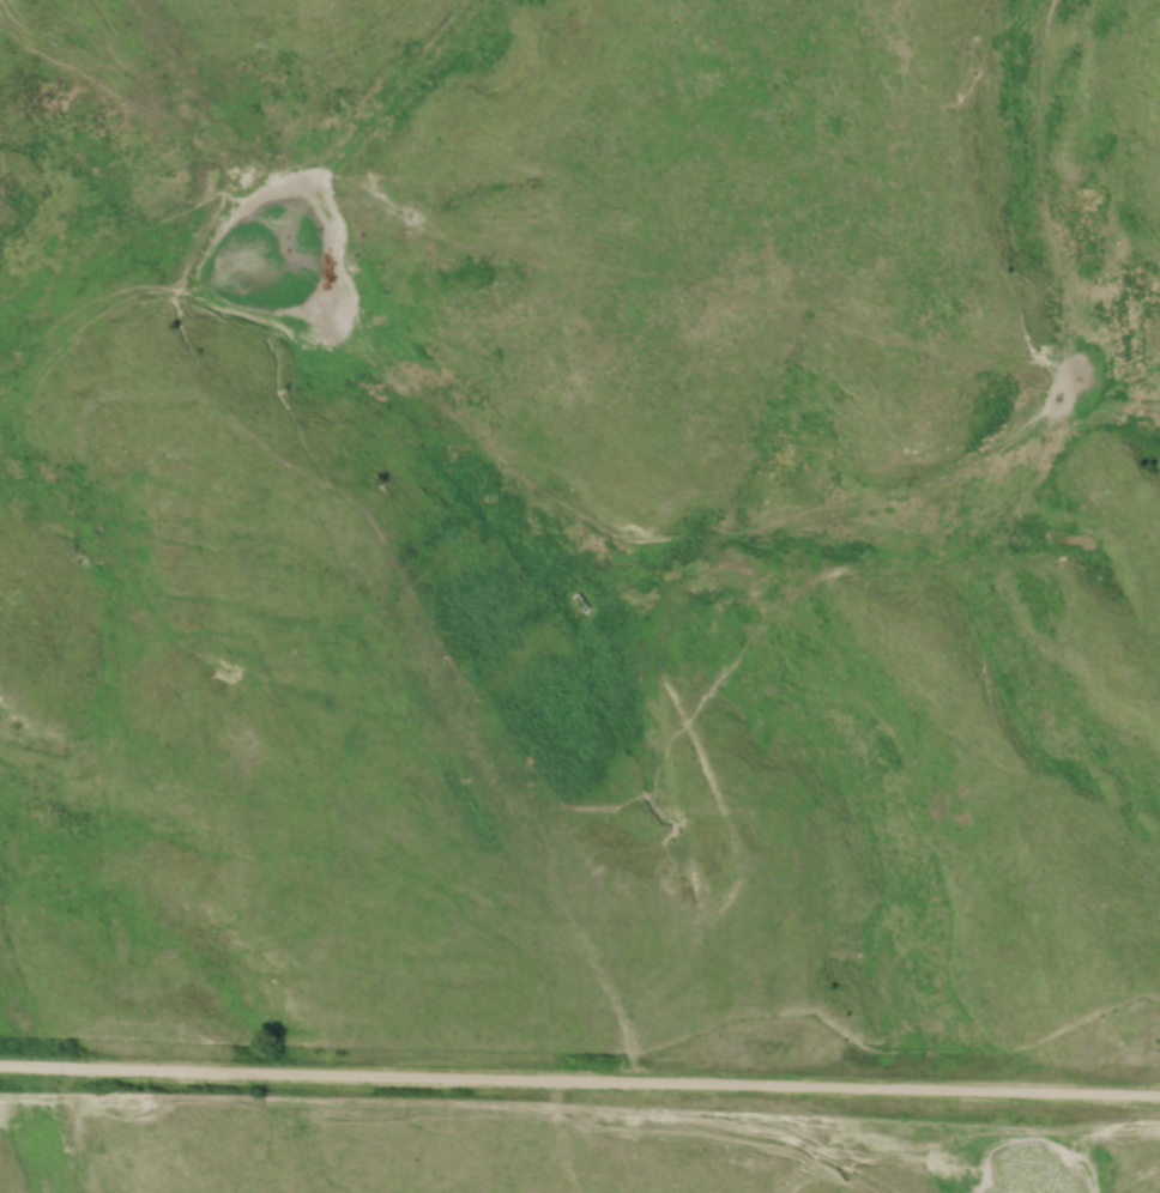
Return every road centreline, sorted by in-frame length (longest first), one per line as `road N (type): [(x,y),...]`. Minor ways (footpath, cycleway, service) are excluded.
road 1 (residential): [(1159,1098),(0,1065)]

